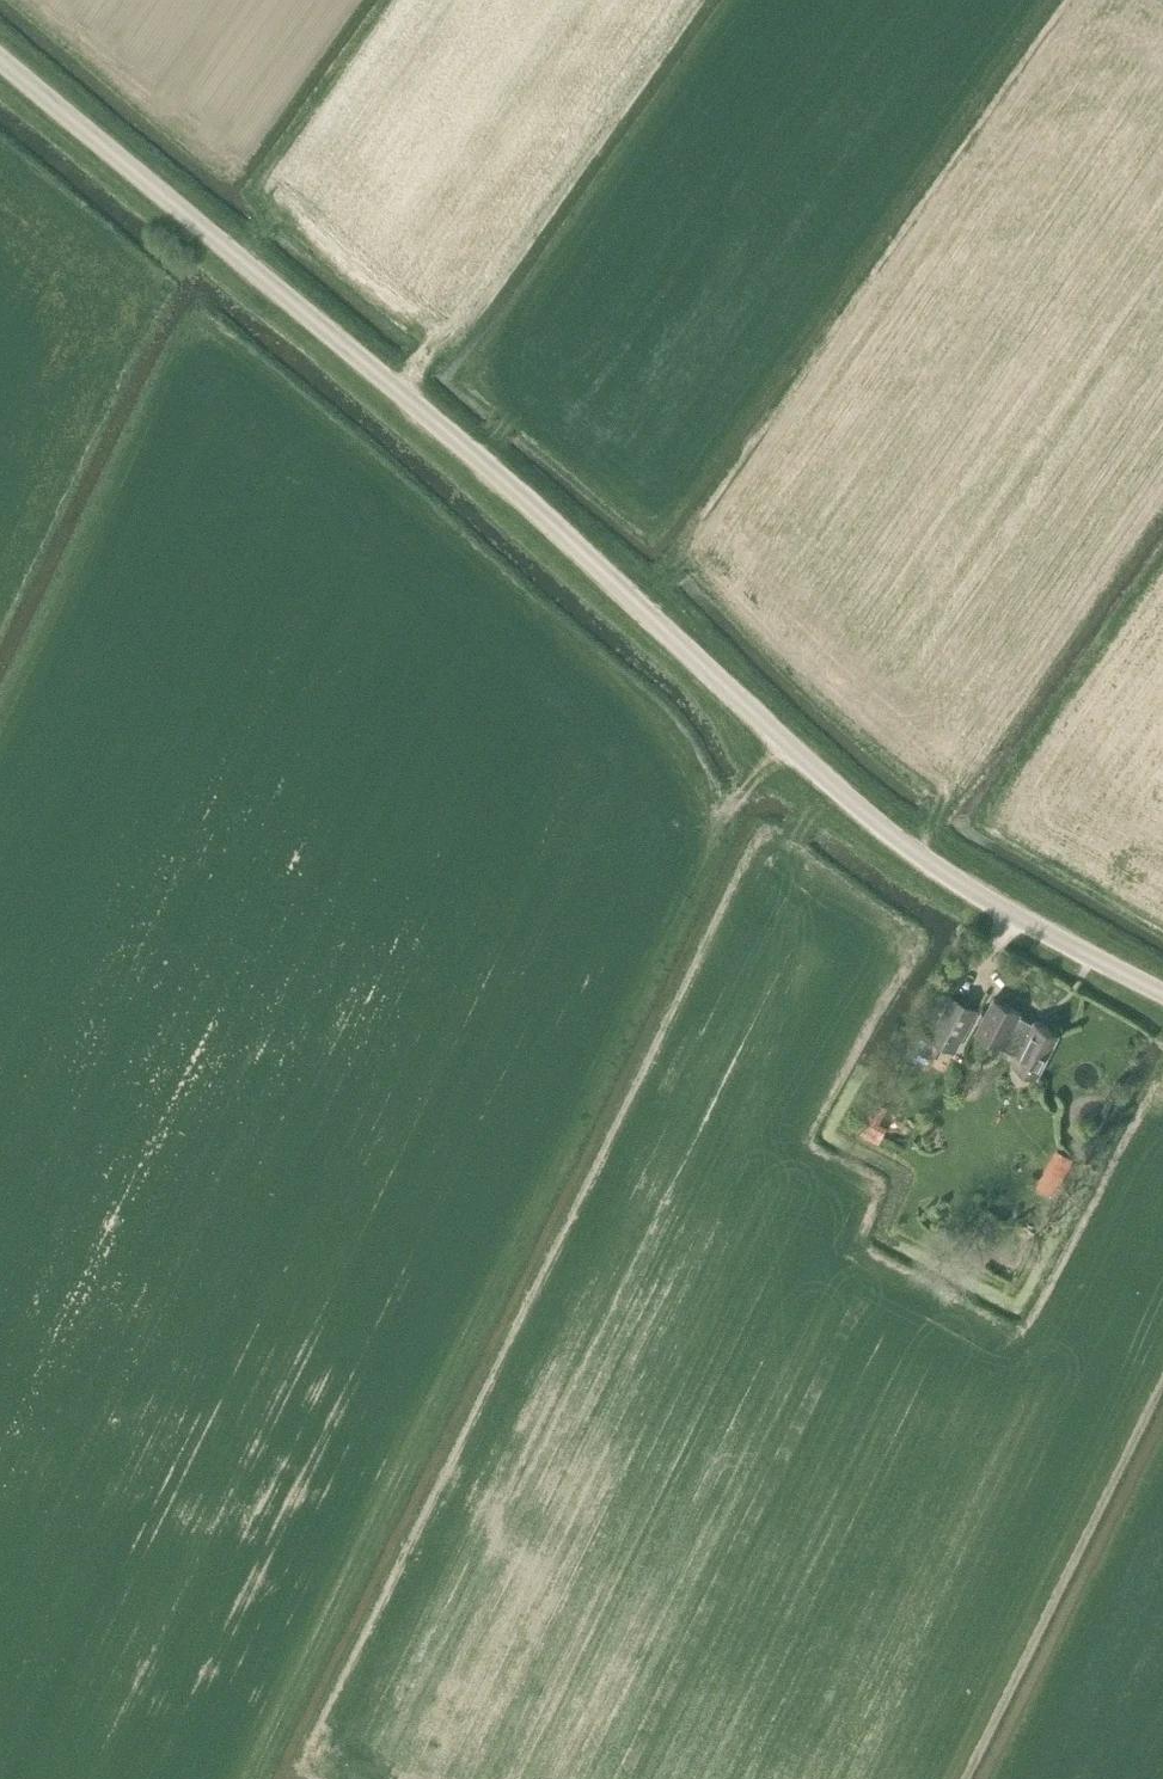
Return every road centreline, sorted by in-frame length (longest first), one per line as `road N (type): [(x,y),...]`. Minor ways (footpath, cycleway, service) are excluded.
road 1 (unclassified): [(1162,994),(1016,917),(891,834),(510,483),(0,59)]

